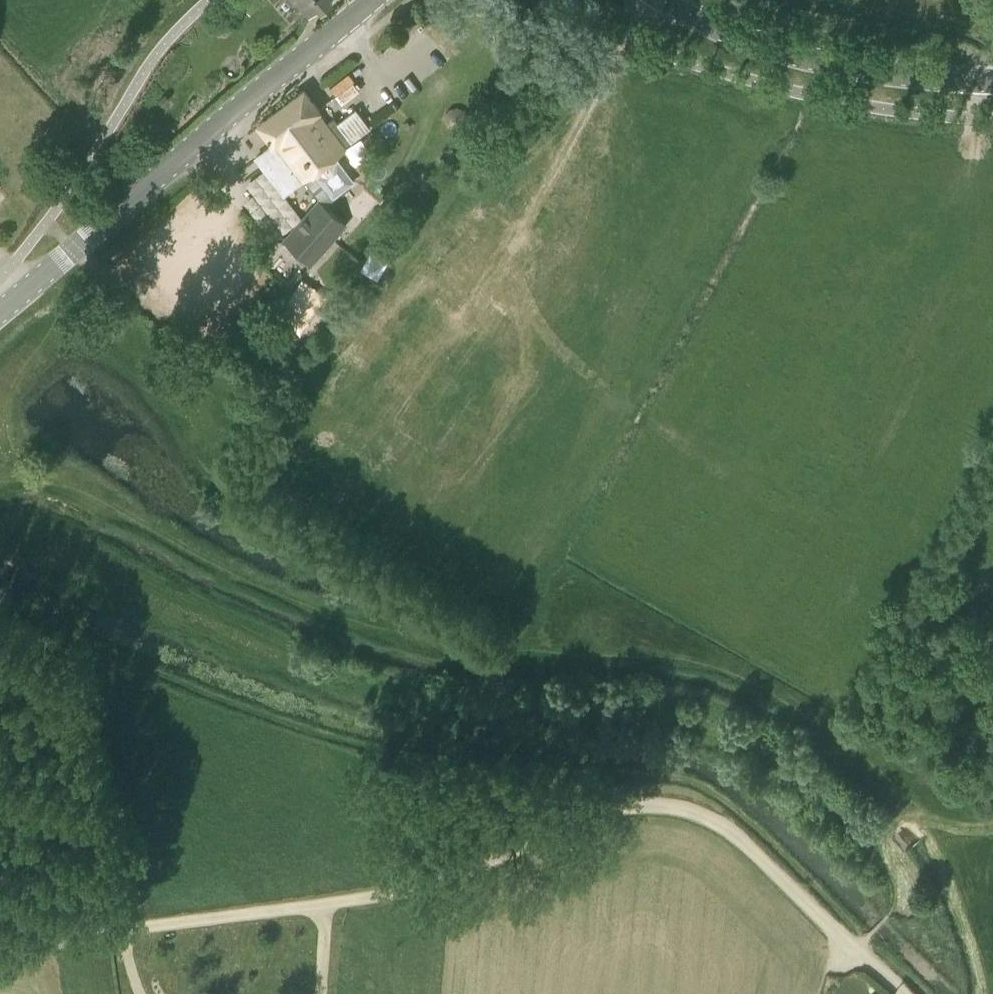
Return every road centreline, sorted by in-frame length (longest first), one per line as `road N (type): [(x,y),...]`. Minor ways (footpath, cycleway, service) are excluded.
road 1 (track): [(0,537),(247,643),(440,701),(504,713),(650,713),(724,728),(774,749),(849,821),(882,832)]
road 2 (track): [(0,950),(438,877),(652,804),(709,816),(857,948)]
road 3 (secondary): [(0,313),(371,0)]
road 4 (secondary): [(992,82),(894,74),(777,50),(664,0)]
road 5 (track): [(857,948),(895,904),(881,848),(894,818),(992,826)]
road 6 (track): [(526,197),(646,0)]

